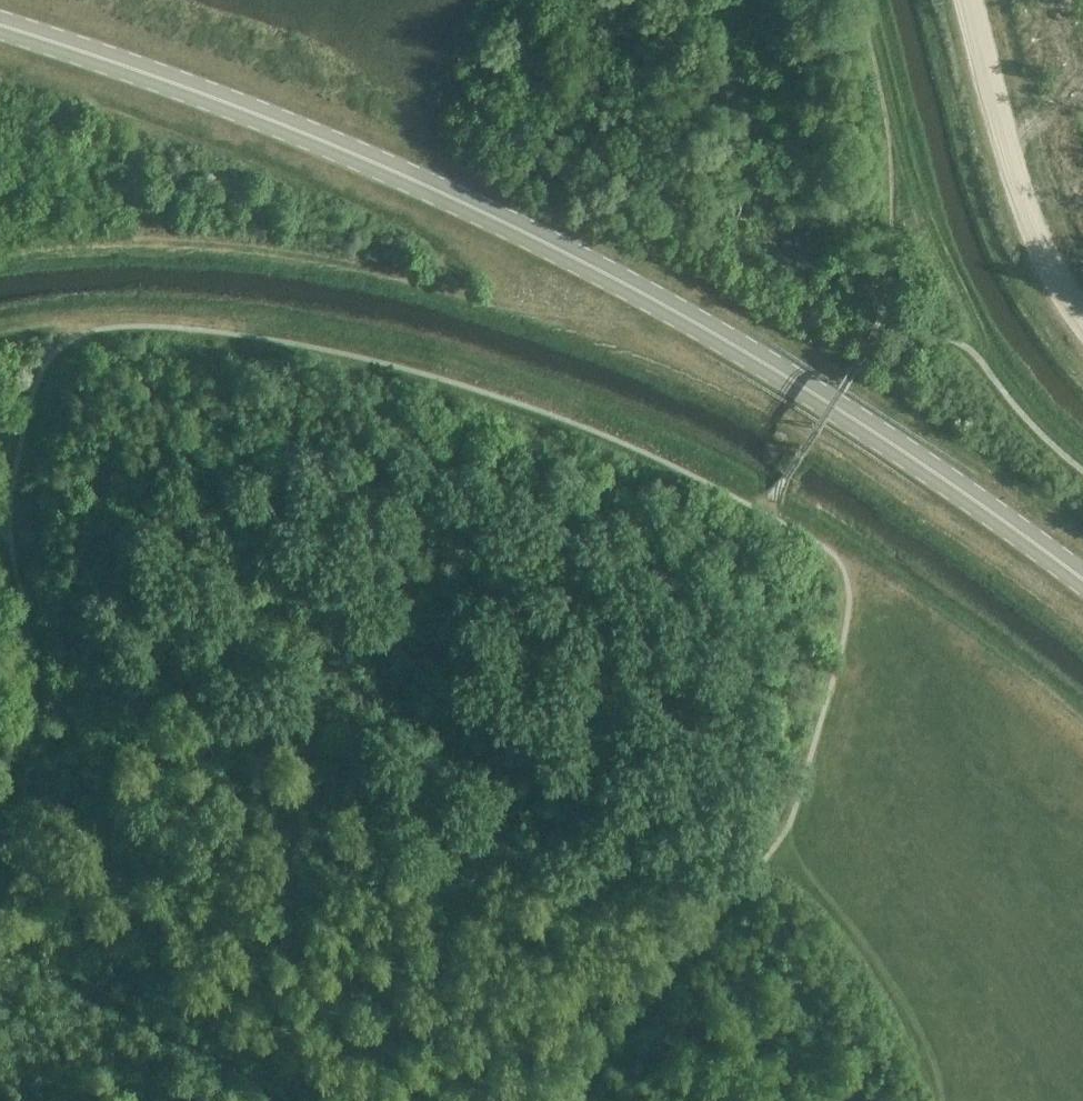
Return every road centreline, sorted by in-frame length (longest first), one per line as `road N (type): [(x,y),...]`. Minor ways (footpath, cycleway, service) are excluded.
road 1 (primary): [(1082,579),(766,365),(492,215),(292,126),(0,24)]
road 2 (track): [(967,0),(1032,225),(1082,307)]

